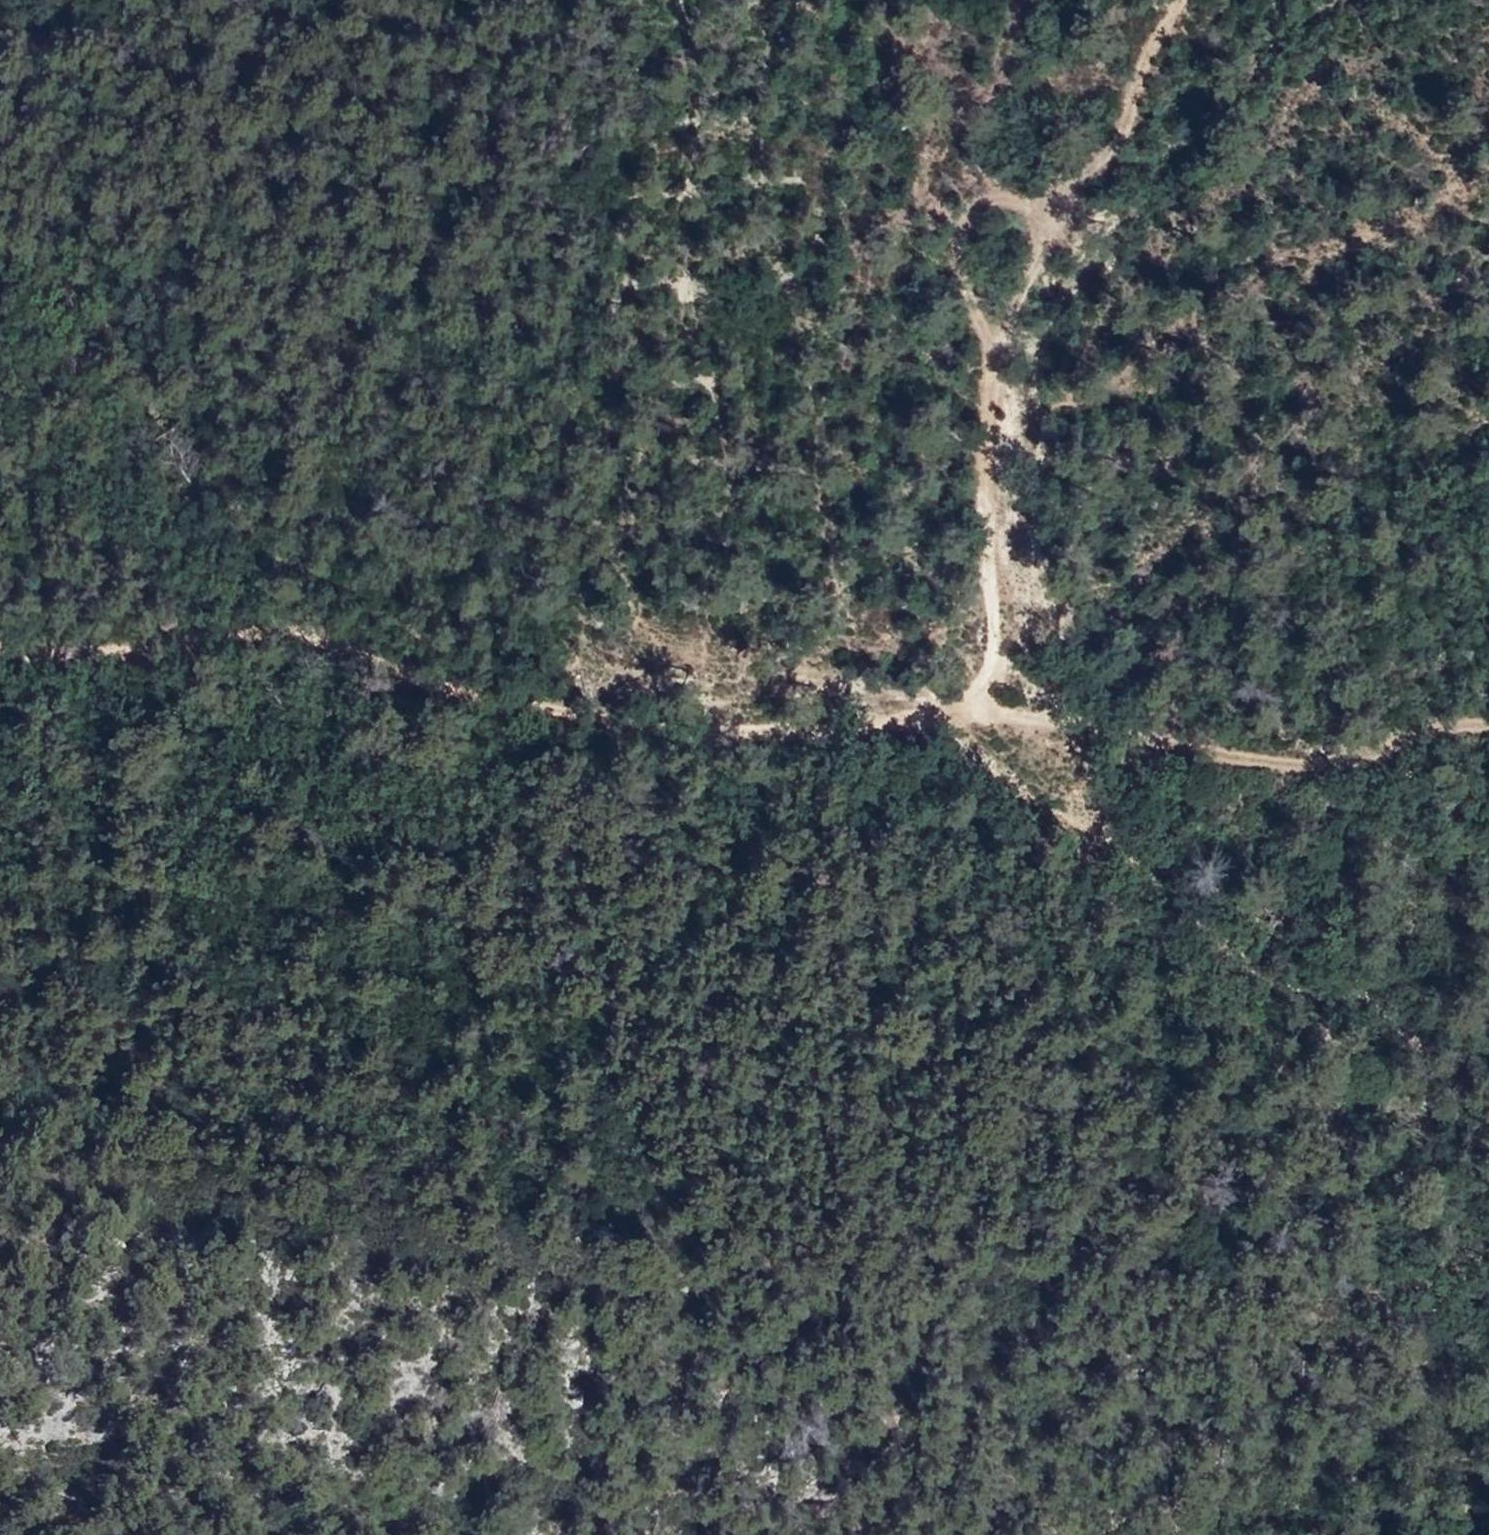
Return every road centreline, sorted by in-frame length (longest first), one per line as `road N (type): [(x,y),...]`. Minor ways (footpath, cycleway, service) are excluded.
road 1 (track): [(953,709),(785,725),(606,721),(424,676),(274,624),(187,640),(0,647)]
road 2 (track): [(953,709),(980,686),(997,653),(982,460),(988,377),(955,261),(965,221),(1001,196),(1055,196),(1124,146),(1155,38),(1176,0)]
road 3 (track): [(1488,725),(1435,728),(1353,758),(1266,762),(988,707),(953,709)]

